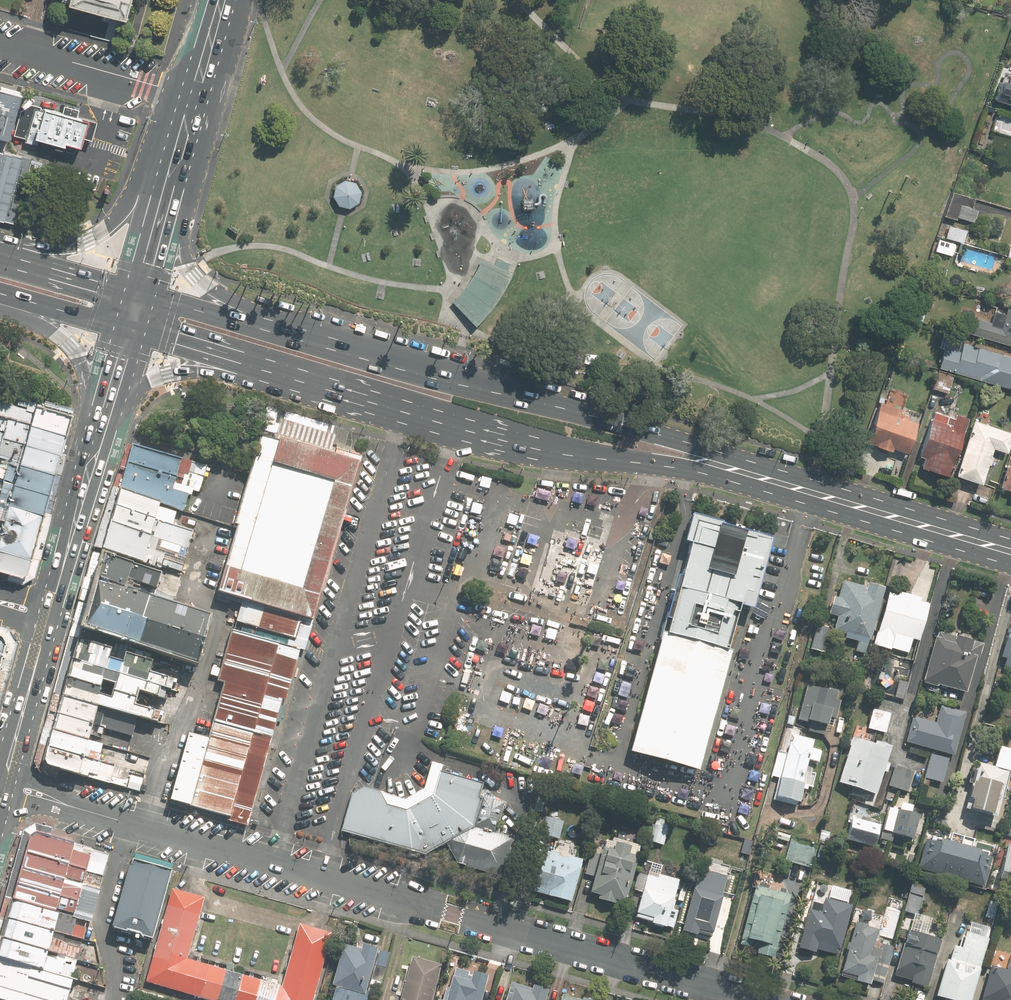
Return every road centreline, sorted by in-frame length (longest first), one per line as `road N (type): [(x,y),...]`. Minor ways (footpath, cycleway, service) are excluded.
road 1 (residential): [(762,999),(72,806)]
road 2 (primary): [(811,491),(536,449),(357,396)]
road 3 (primary): [(378,358),(685,440),(811,491)]
road 4 (primary): [(184,140),(183,231),(196,275),(221,293),(378,358)]
road 5 (primary): [(357,396),(203,370),(167,374),(138,392),(91,466)]
road 6 (primary): [(139,292),(378,358)]
road 7 (primary): [(357,396),(127,333)]
road 8 (primary): [(0,241),(46,247),(88,239),(184,140)]
road 9 (primary): [(811,491),(1010,551)]
road 10 (residential): [(0,41),(198,96)]
road 11 (primary): [(91,466),(80,359),(57,335),(0,310)]
road 12 (primary): [(184,140),(139,292)]
road 13 (primary): [(48,626),(8,776)]
road 14 (primary): [(91,466),(53,606)]
road 15 (primary): [(0,253),(139,292)]
road 16 (primary): [(127,333),(91,466)]
road 17 (primary): [(127,333),(0,297)]

